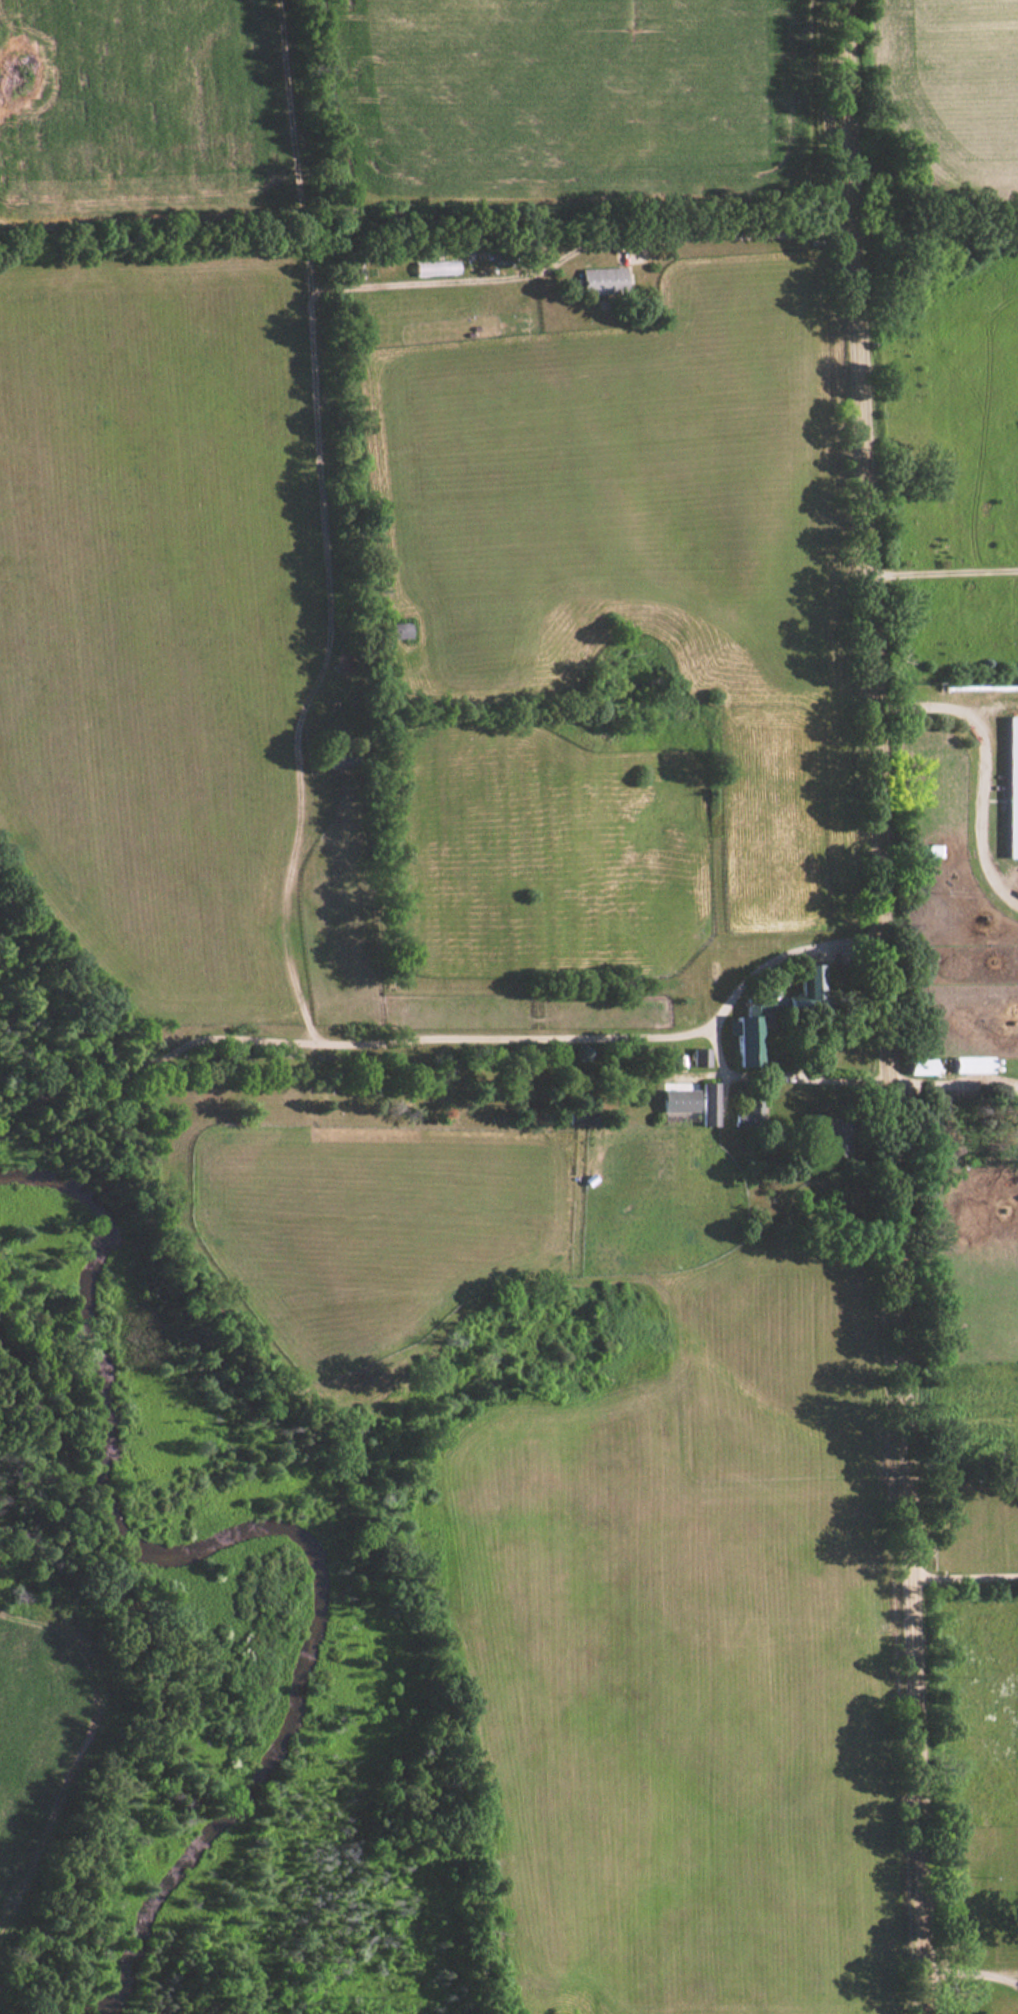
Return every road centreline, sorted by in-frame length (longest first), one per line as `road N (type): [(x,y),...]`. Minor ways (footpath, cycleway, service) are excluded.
road 1 (residential): [(846,0),(929,2013)]

